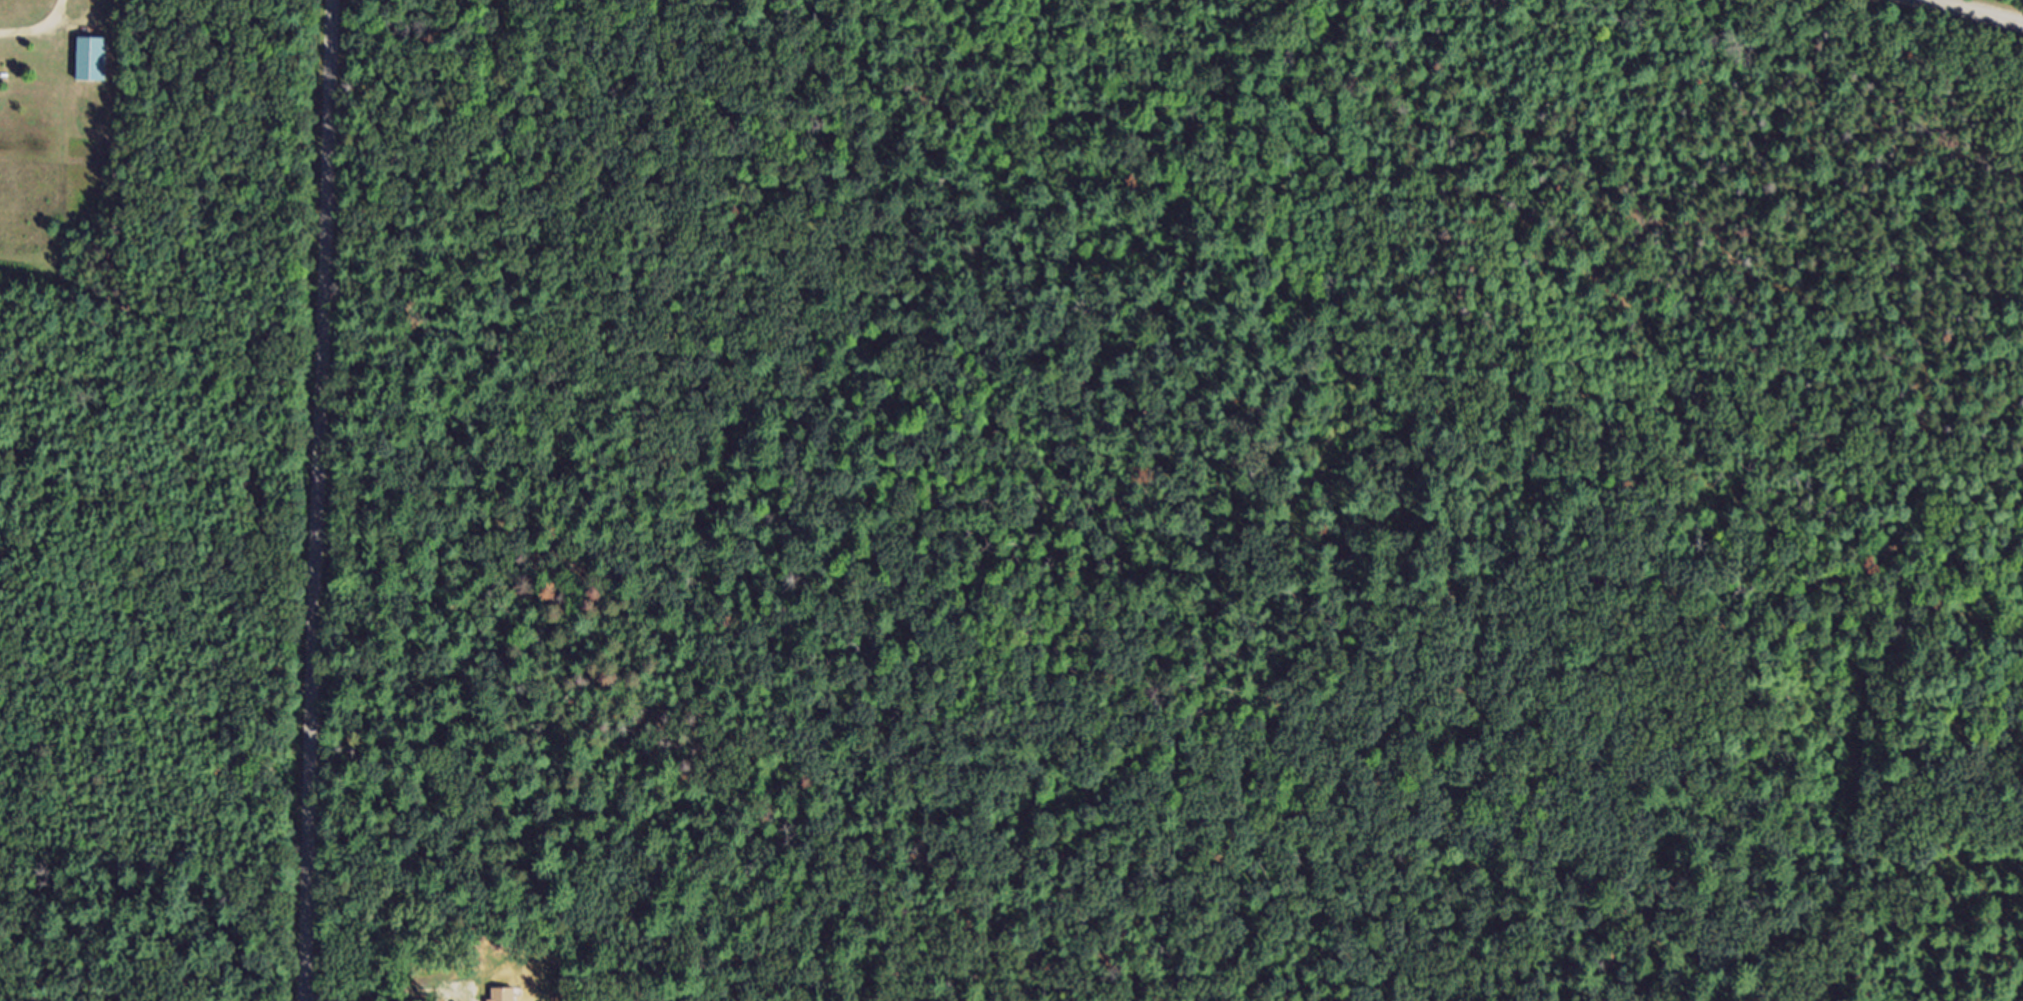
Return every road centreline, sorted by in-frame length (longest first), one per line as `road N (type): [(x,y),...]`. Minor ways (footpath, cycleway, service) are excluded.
road 1 (residential): [(309,1000),(336,0)]

